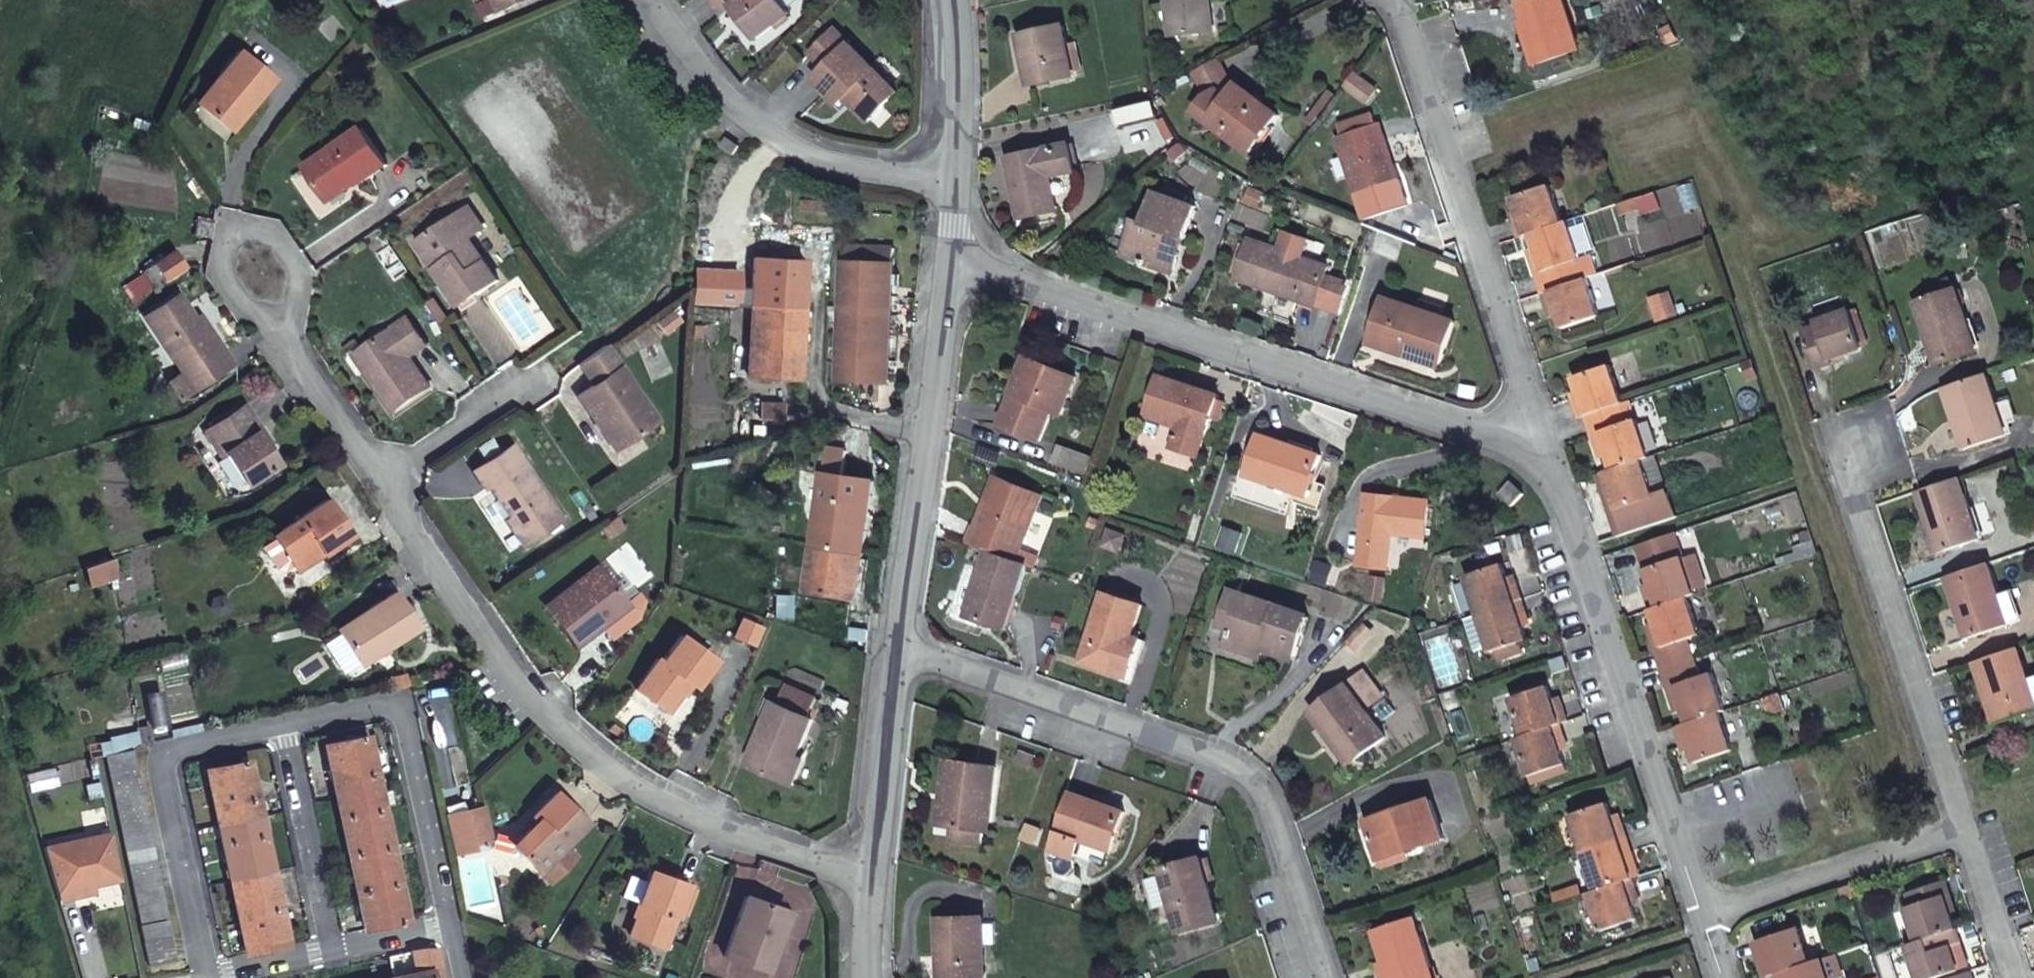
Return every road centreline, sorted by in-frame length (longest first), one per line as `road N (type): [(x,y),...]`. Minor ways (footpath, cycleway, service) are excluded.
road 1 (residential): [(386,483),(520,683),(600,760),(710,822),(813,860),(876,869)]
road 2 (residential): [(953,258),(1558,446)]
road 3 (residential): [(1322,977),(1265,808),(1213,760),(898,655)]
road 4 (residential): [(1558,446),(1713,913)]
road 5 (residential): [(1409,0),(1558,446)]
road 6 (tertiary): [(953,258),(898,655)]
road 7 (residential): [(1838,450),(1974,823)]
road 8 (residential): [(654,0),(735,110),(792,148),(957,180)]
road 9 (residential): [(206,977),(158,754),(281,727)]
road 10 (residential): [(281,727),(400,702),(447,925)]
road 11 (residential): [(386,483),(673,290)]
road 12 (residential): [(1713,913),(1974,823)]
road 13 (residential): [(239,254),(386,483)]
road 14 (residential): [(281,727),(329,953)]
road 15 (tertiary): [(898,655),(876,869)]
road 16 (tertiary): [(949,0),(957,180)]
road 17 (residential): [(1974,823),(2027,977)]
road 18 (residential): [(329,953),(447,925)]

